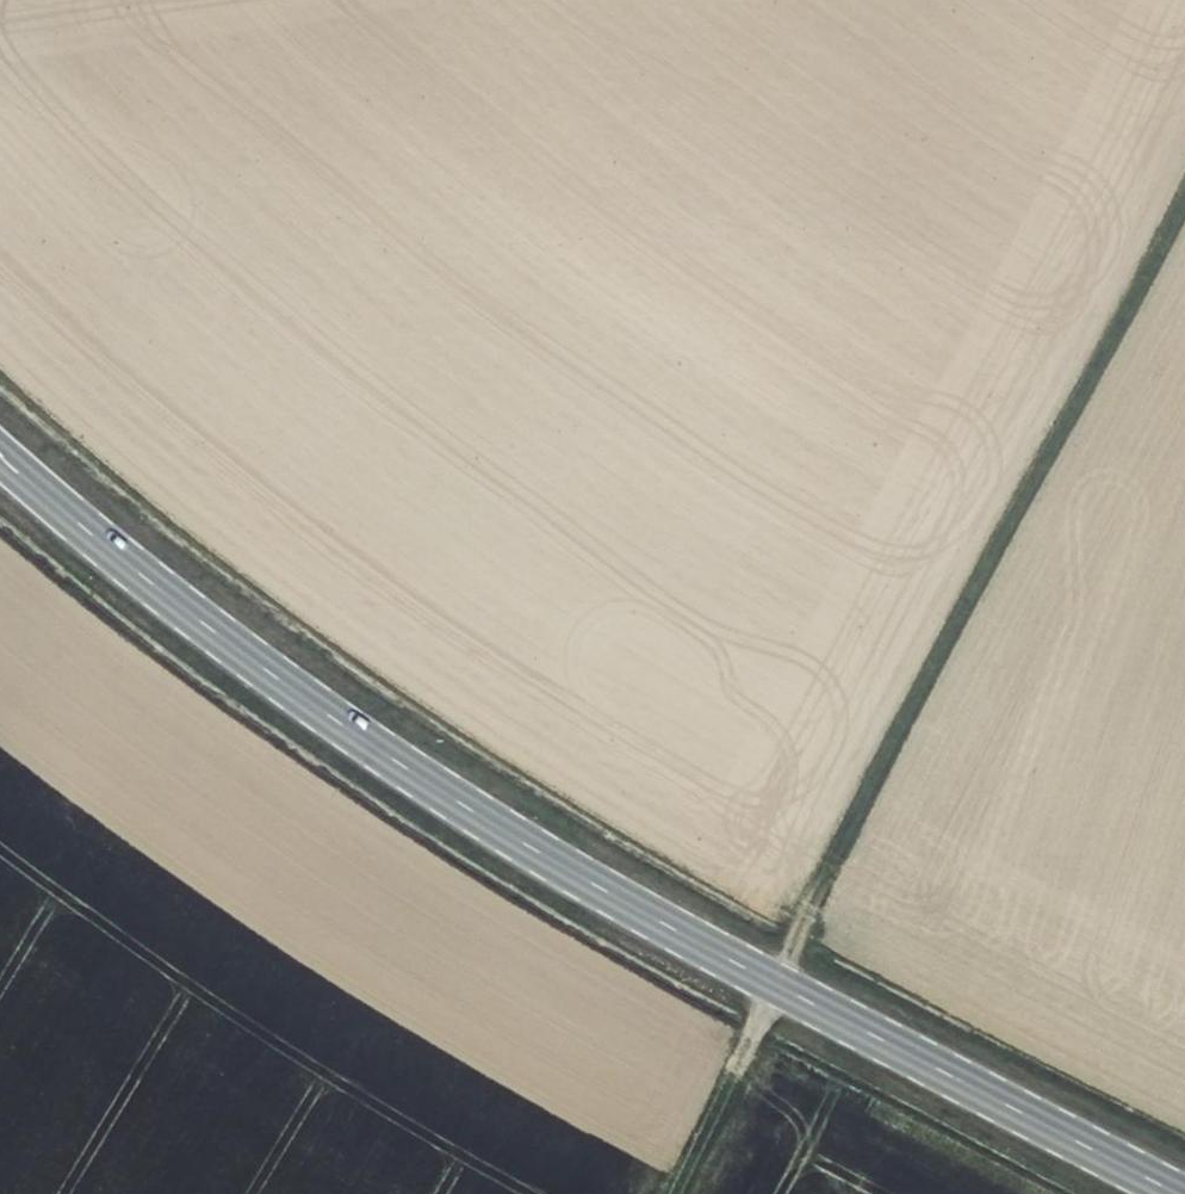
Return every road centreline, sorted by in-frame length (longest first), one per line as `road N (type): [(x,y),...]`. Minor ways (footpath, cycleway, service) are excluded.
road 1 (tertiary): [(0,455),(209,627),(471,811),(663,924),(1176,1193)]
road 2 (track): [(1184,163),(673,1193)]

